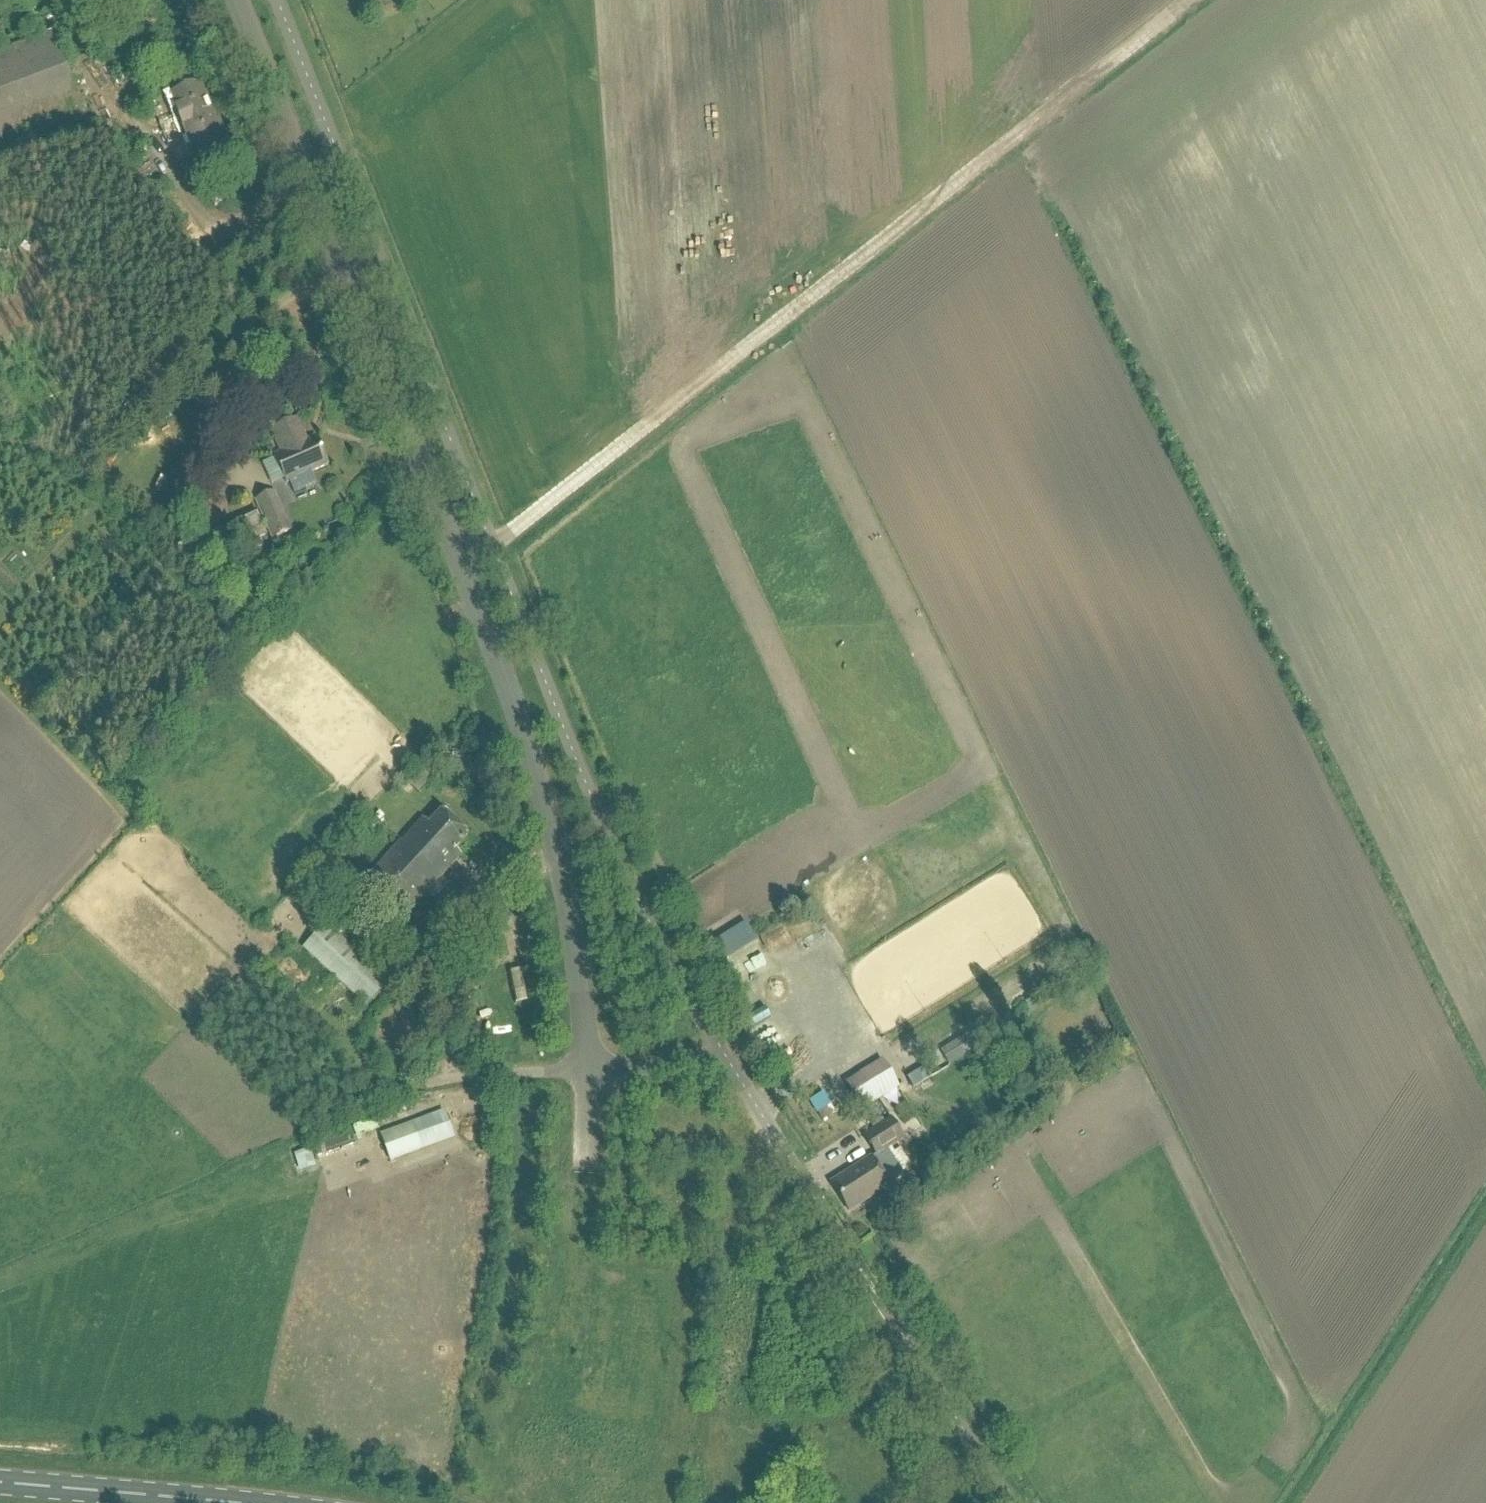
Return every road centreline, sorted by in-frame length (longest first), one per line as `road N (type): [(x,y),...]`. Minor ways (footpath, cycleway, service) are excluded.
road 1 (unclassified): [(587,1073),(558,854),(523,734),(238,0)]
road 2 (track): [(1190,0),(490,544)]
road 3 (unclassified): [(587,1073),(724,1066),(851,1256)]
road 4 (secondary): [(201,1502),(0,1484)]

